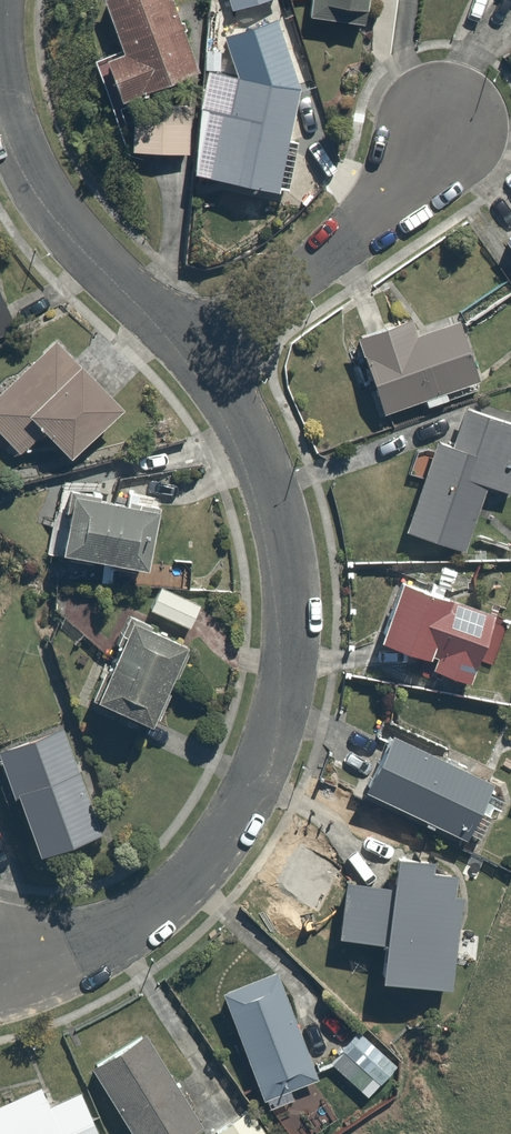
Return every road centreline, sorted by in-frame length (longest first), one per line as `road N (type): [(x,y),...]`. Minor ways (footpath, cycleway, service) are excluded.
road 1 (residential): [(205,367),(270,500),(285,601),(281,694),(258,768),(230,833),(139,926),(103,949),(0,963)]
road 2 (residential): [(0,50),(3,105),(24,162),(68,229),(205,367)]
road 3 (residential): [(205,367),(401,188),(440,123)]

